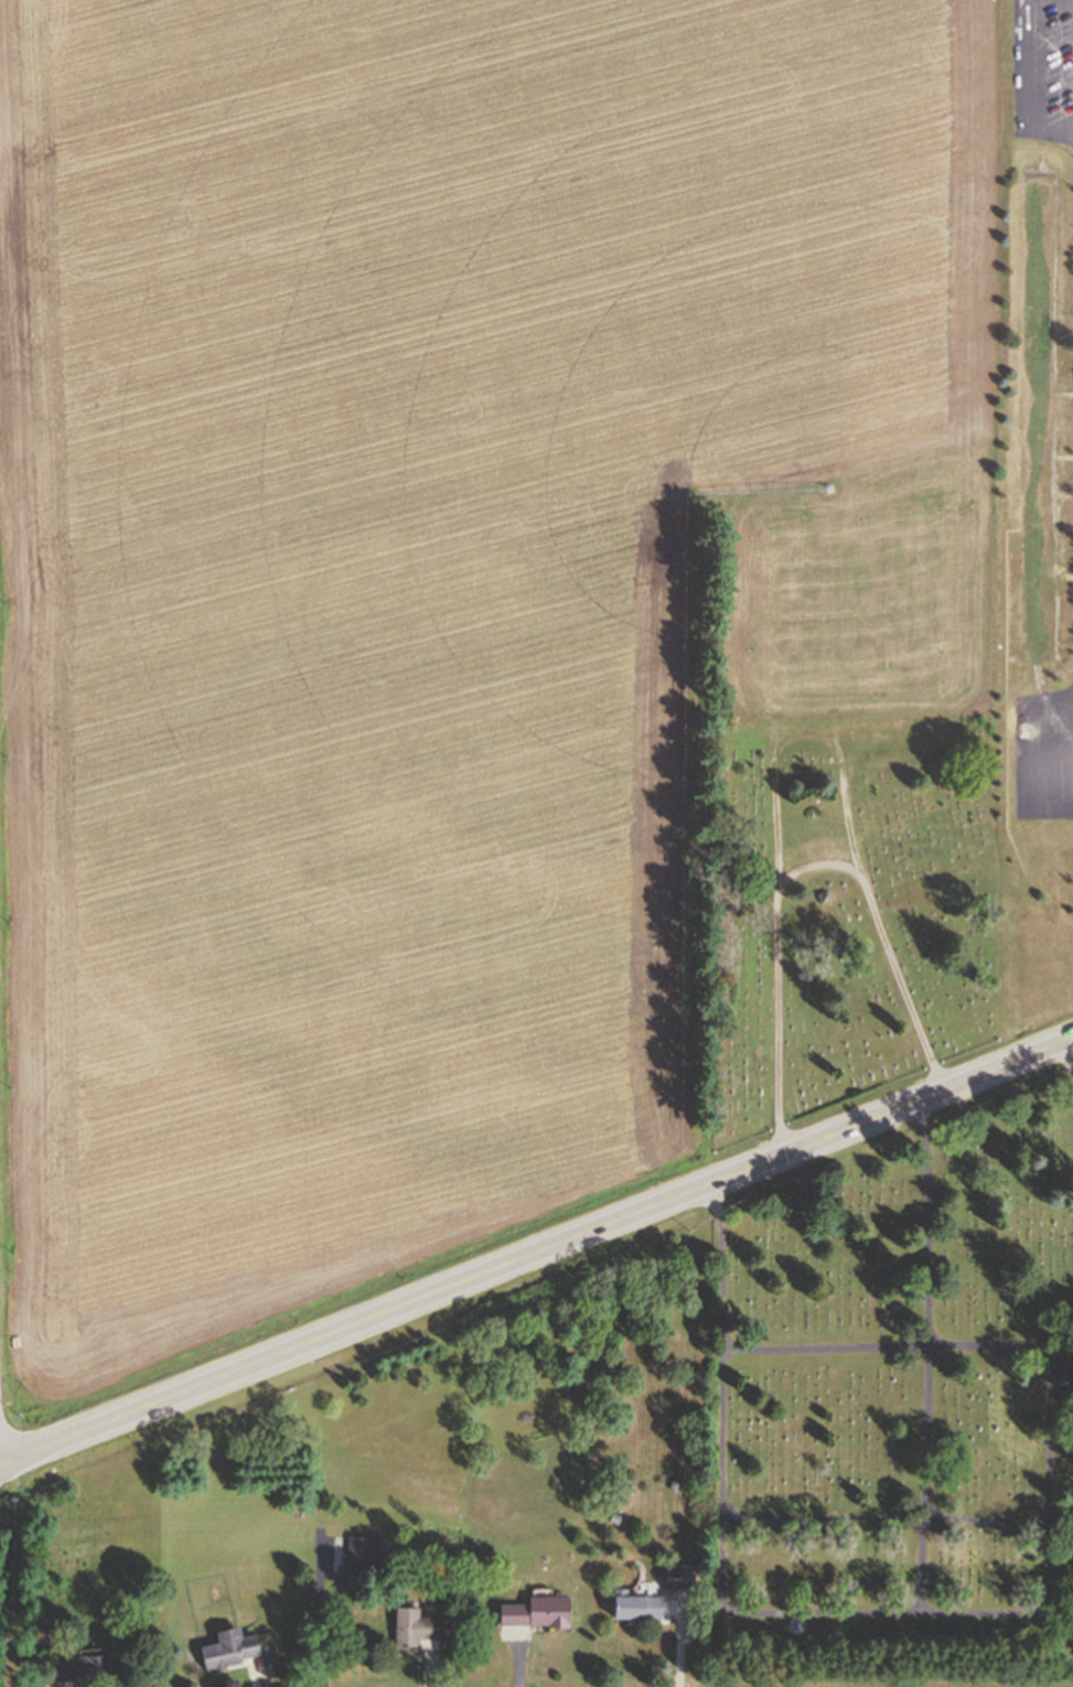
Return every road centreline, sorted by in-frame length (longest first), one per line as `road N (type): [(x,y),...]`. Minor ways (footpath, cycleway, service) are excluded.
road 1 (primary): [(0,1464),(1072,1038)]

